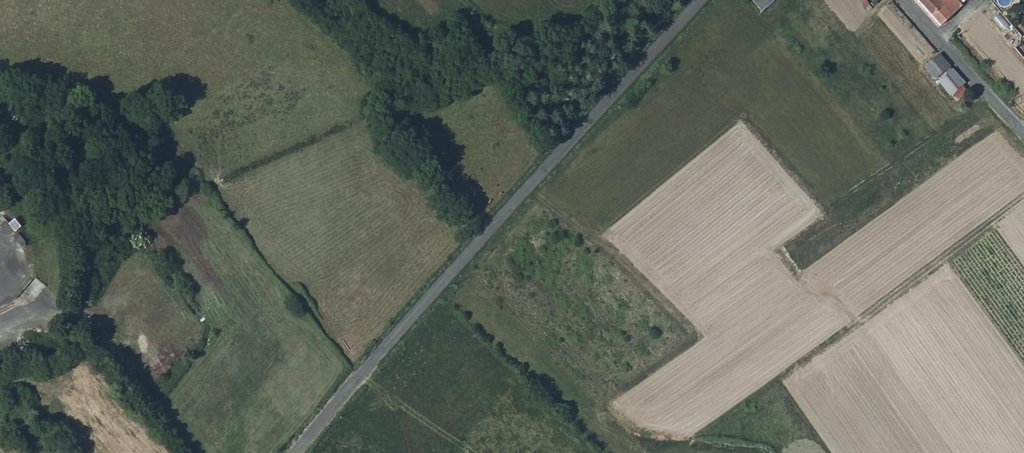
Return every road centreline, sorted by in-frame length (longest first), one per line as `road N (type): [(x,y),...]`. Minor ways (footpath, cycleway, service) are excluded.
road 1 (unclassified): [(699,0),(295,452)]
road 2 (track): [(1023,198),(783,379)]
road 3 (unclassified): [(1023,132),(904,0)]

